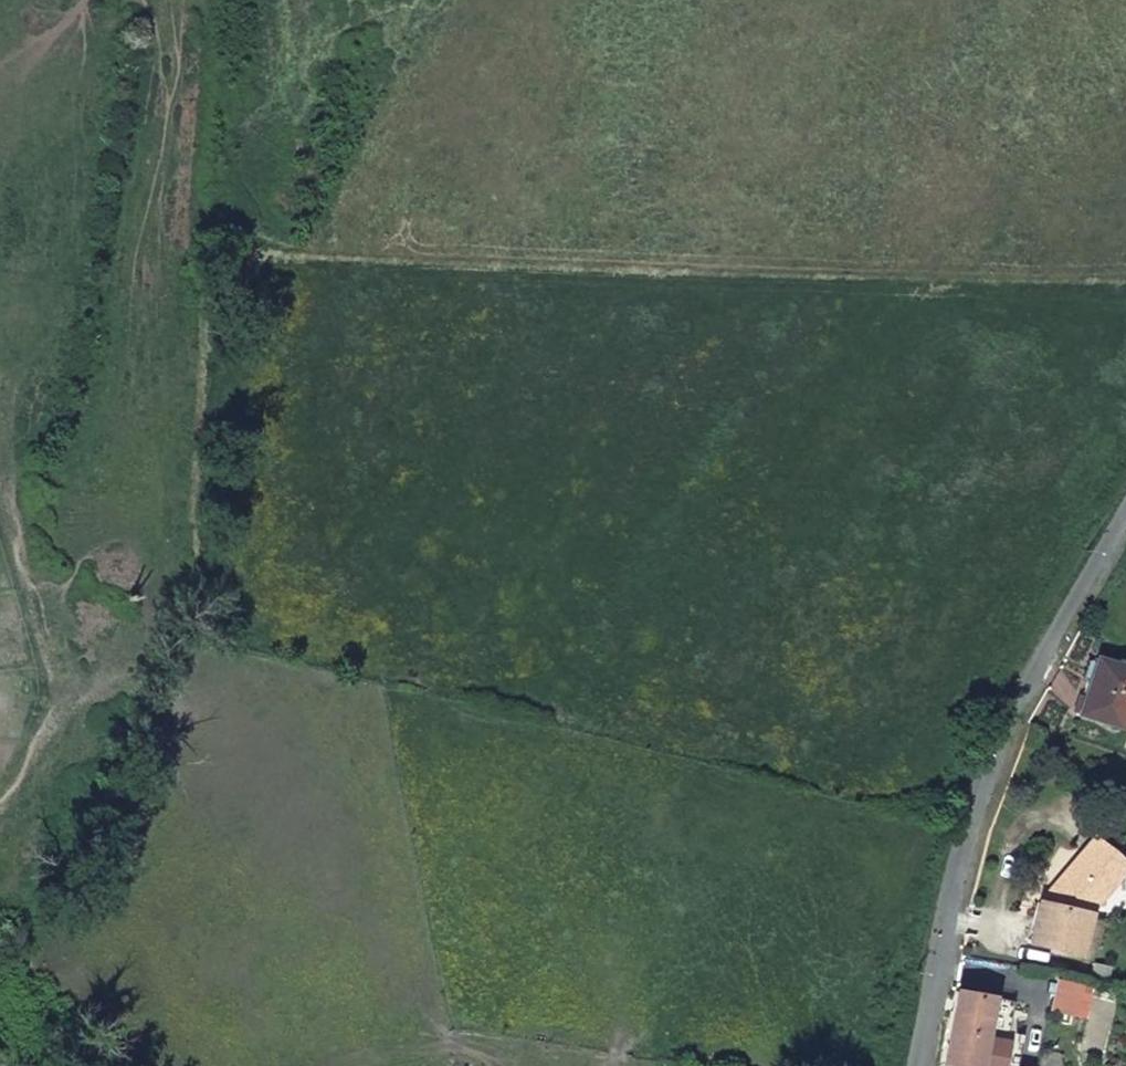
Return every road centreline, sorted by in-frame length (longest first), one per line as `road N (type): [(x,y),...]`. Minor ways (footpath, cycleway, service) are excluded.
road 1 (unclassified): [(1125,511),(1008,729),(977,810),(937,961),(921,1065)]

